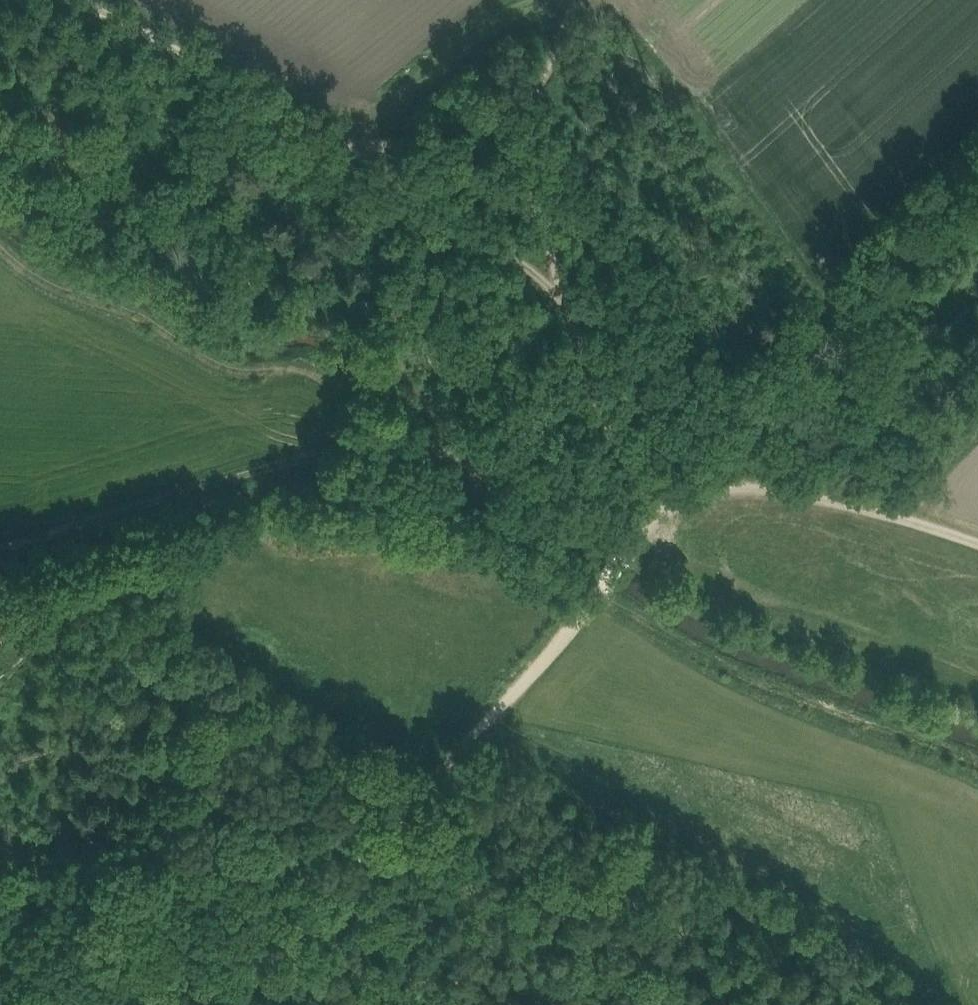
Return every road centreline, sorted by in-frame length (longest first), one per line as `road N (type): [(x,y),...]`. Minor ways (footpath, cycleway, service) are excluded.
road 1 (track): [(631,539),(531,474),(473,450),(239,471),(0,548)]
road 2 (track): [(236,1004),(567,634),(631,539)]
road 3 (track): [(79,0),(160,39),(288,121),(366,155),(528,98)]
road 4 (track): [(717,487),(719,454),(792,365),(831,298),(964,294),(977,282)]
road 5 (track): [(560,289),(525,149),(528,98),(577,0)]
road 6 (track): [(717,487),(811,491),(977,540)]
road 7 (track): [(654,512),(618,449),(560,289)]
road 8 (track): [(560,289),(424,204),(366,155)]

